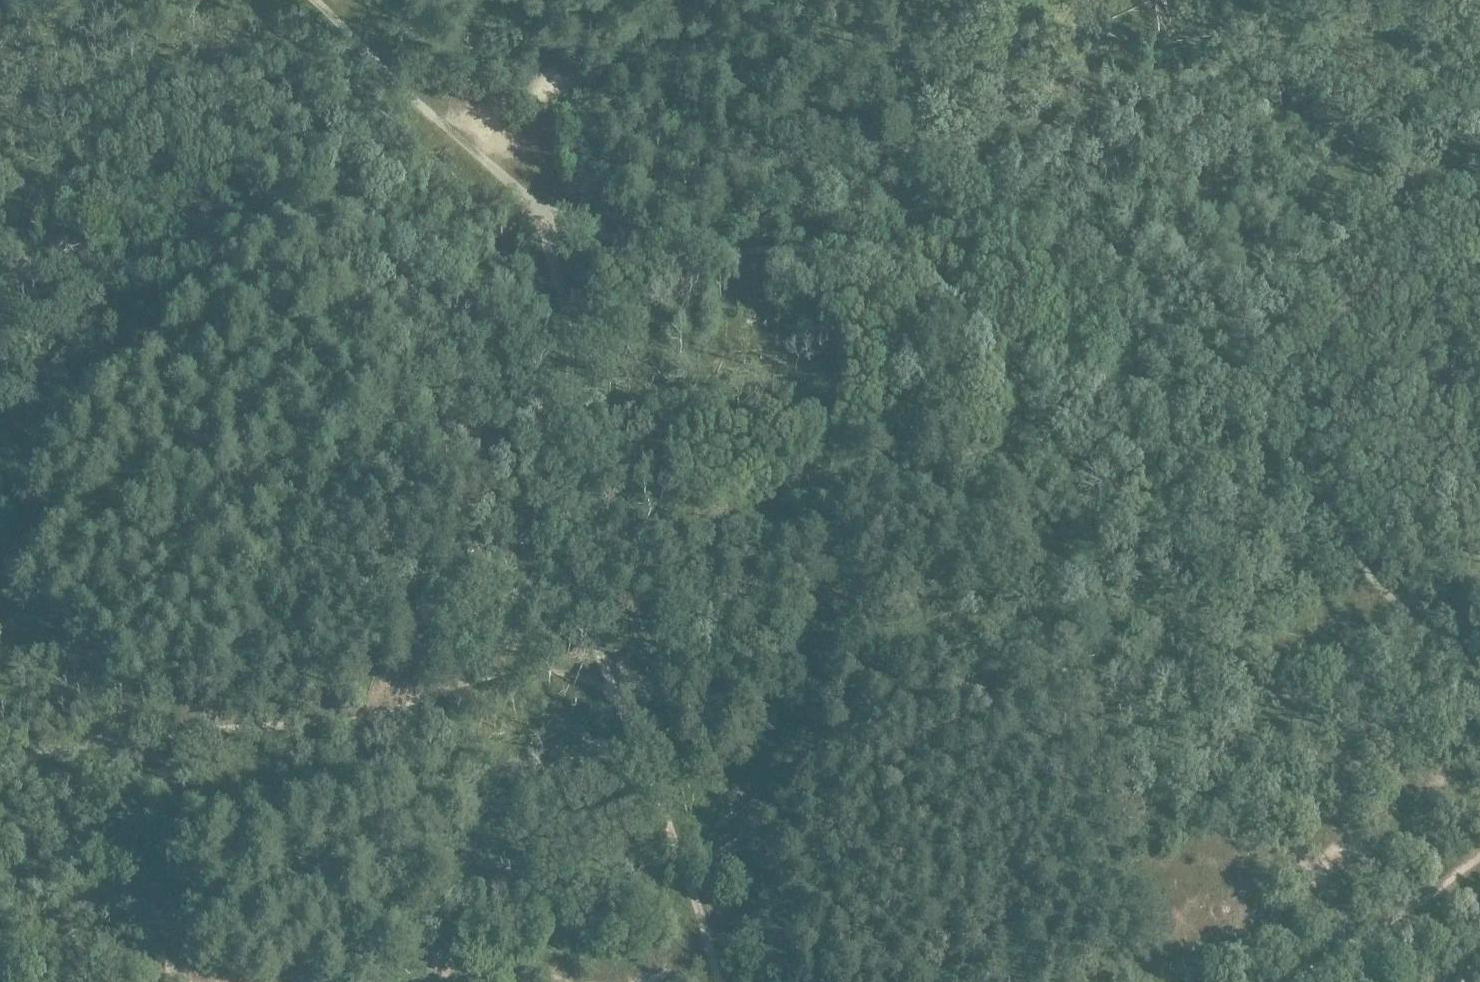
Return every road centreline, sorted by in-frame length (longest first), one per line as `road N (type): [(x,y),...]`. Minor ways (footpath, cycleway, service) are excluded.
road 1 (track): [(622,711),(574,577),(567,322),(536,205),(317,0)]

